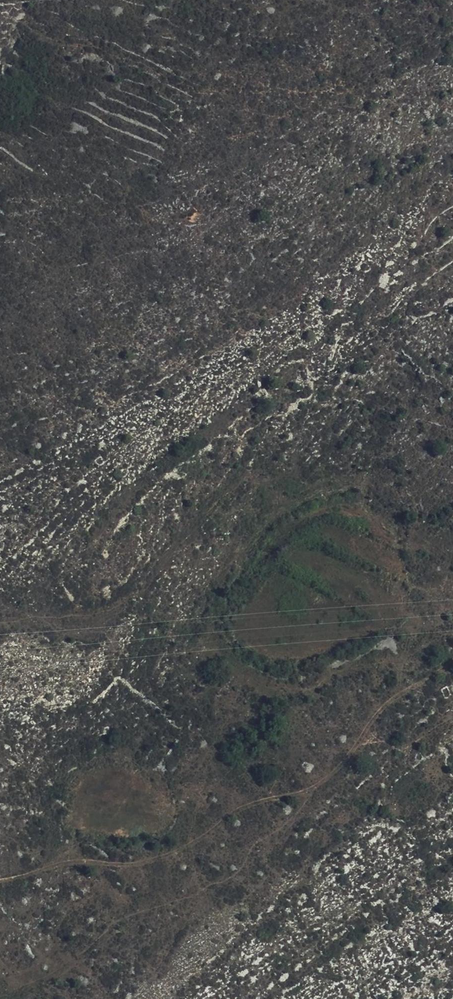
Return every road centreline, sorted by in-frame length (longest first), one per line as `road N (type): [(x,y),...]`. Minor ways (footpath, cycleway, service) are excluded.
road 1 (track): [(0,880),(86,860),(162,857),(206,838),(231,815),(310,792),(344,765),(397,697),(452,665)]

